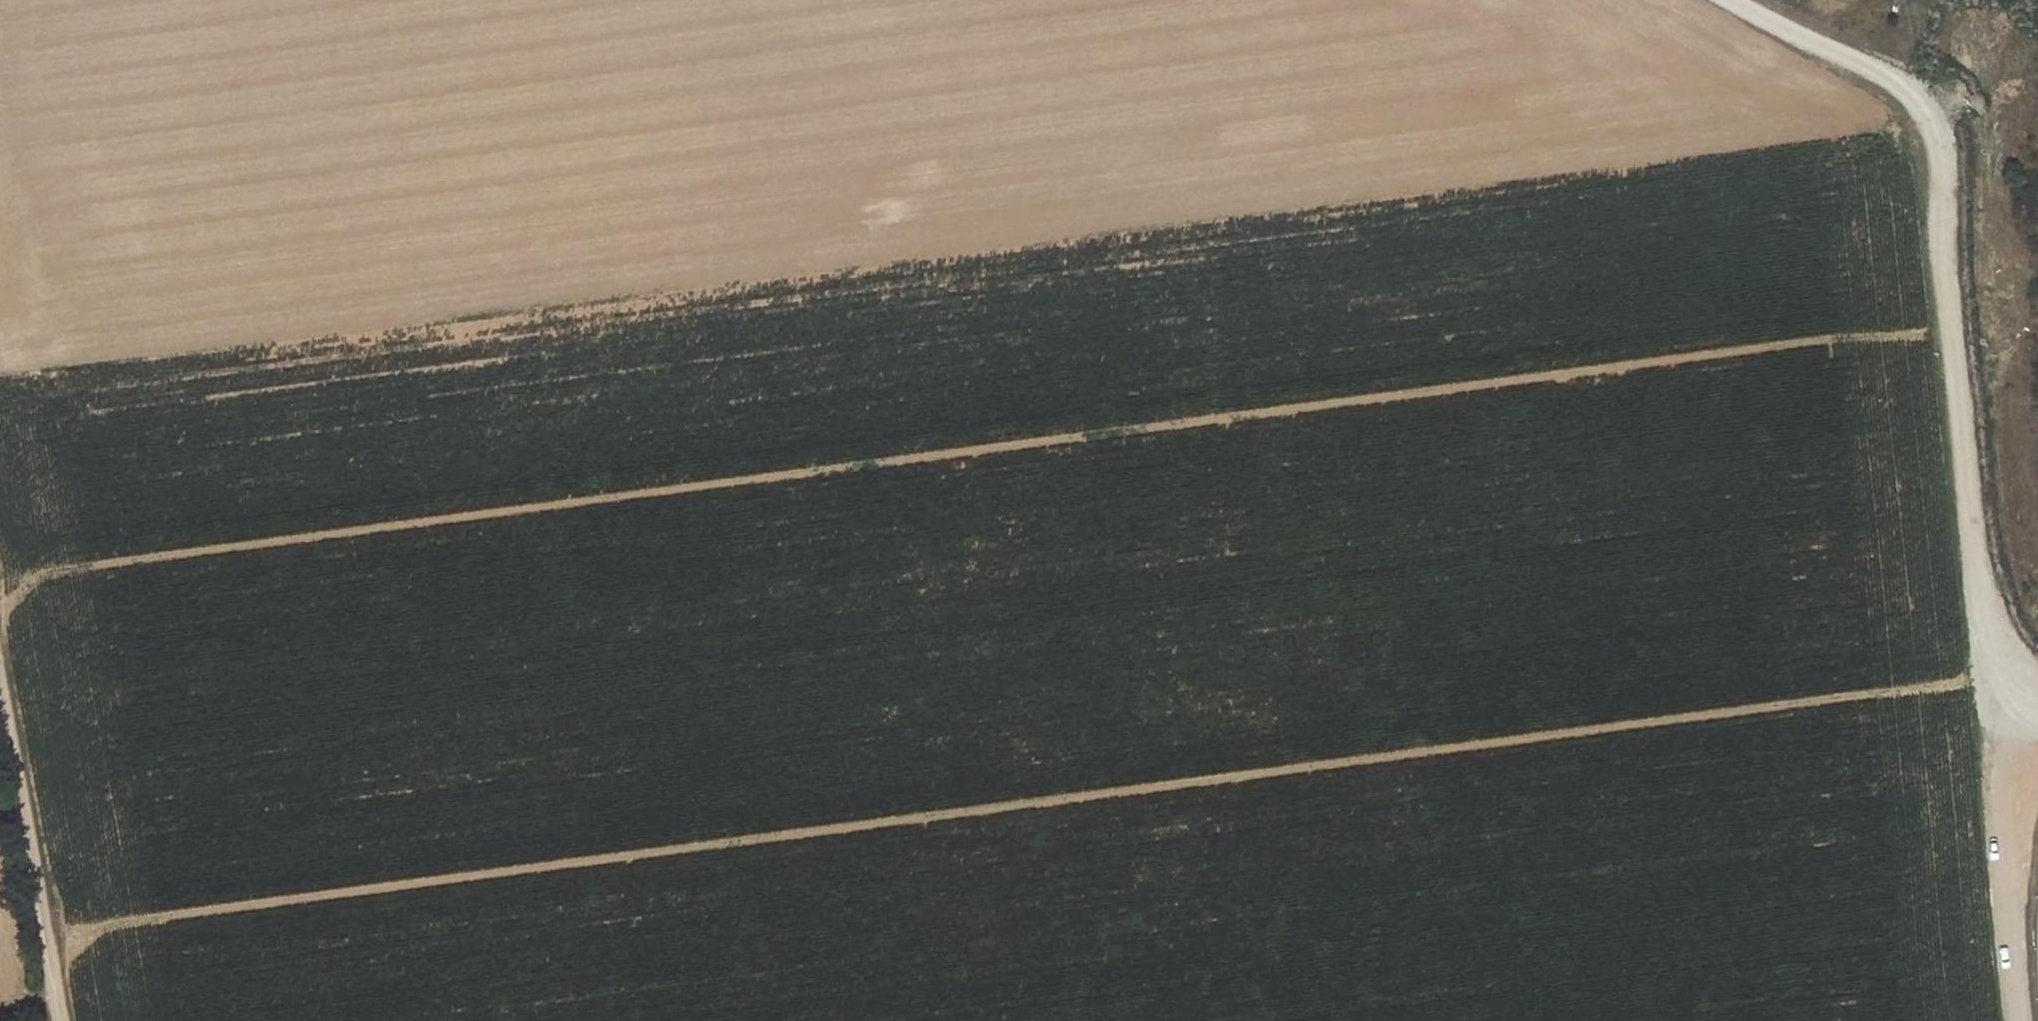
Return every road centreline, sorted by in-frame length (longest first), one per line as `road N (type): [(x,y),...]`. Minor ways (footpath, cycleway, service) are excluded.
road 1 (track): [(1728,0),(1798,40),(1906,83),(1936,137),(1980,612),(1993,662),(2037,694)]
road 2 (track): [(47,1020),(0,750)]

